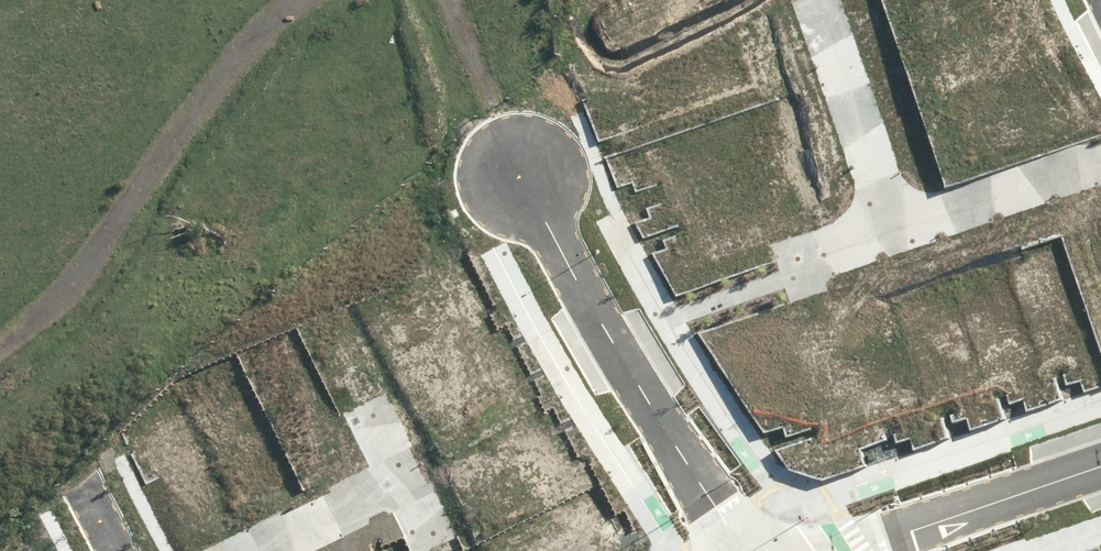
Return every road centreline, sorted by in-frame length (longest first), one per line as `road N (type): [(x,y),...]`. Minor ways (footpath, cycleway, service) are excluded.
road 1 (tertiary): [(746,550),(614,343),(524,180)]
road 2 (residential): [(854,550),(1100,466)]
road 3 (residential): [(896,229),(817,0)]
road 4 (residential): [(1100,157),(896,229)]
road 5 (tertiary): [(485,0),(524,180)]
road 6 (residential): [(250,550),(401,478)]

